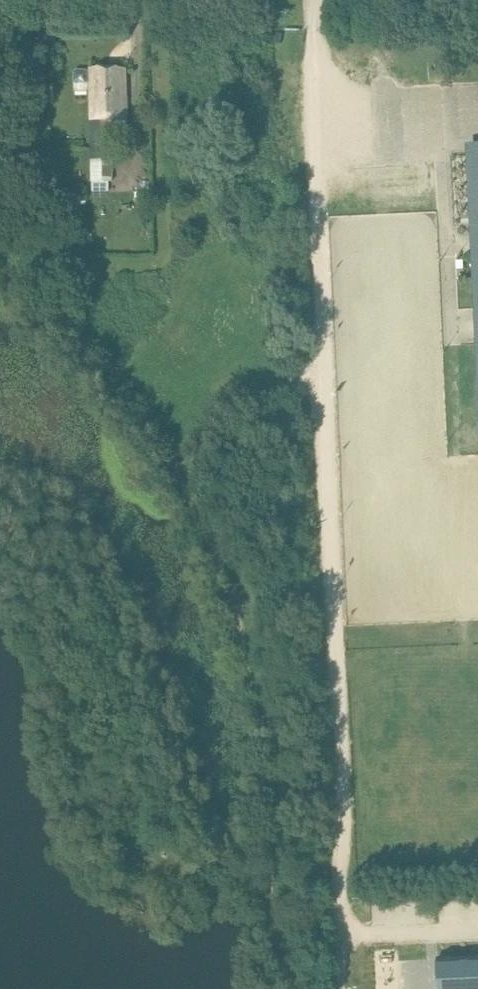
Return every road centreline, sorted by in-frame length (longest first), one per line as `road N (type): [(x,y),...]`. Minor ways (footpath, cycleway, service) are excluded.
road 1 (track): [(318,87),(316,217),(344,743),(341,988)]

